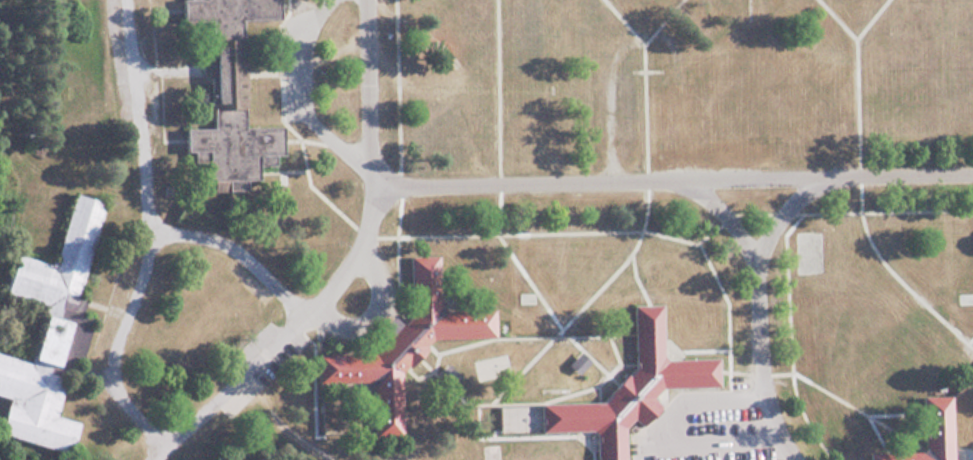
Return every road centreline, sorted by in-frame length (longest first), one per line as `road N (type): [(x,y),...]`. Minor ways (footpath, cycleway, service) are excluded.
road 1 (residential): [(681,176),(390,186),(372,154),(366,0)]
road 2 (residential): [(149,459),(308,310),(354,255),(390,186)]
road 3 (residential): [(797,459),(754,352),(755,259),(801,187),(824,175)]
road 4 (residential): [(681,176),(972,171)]

